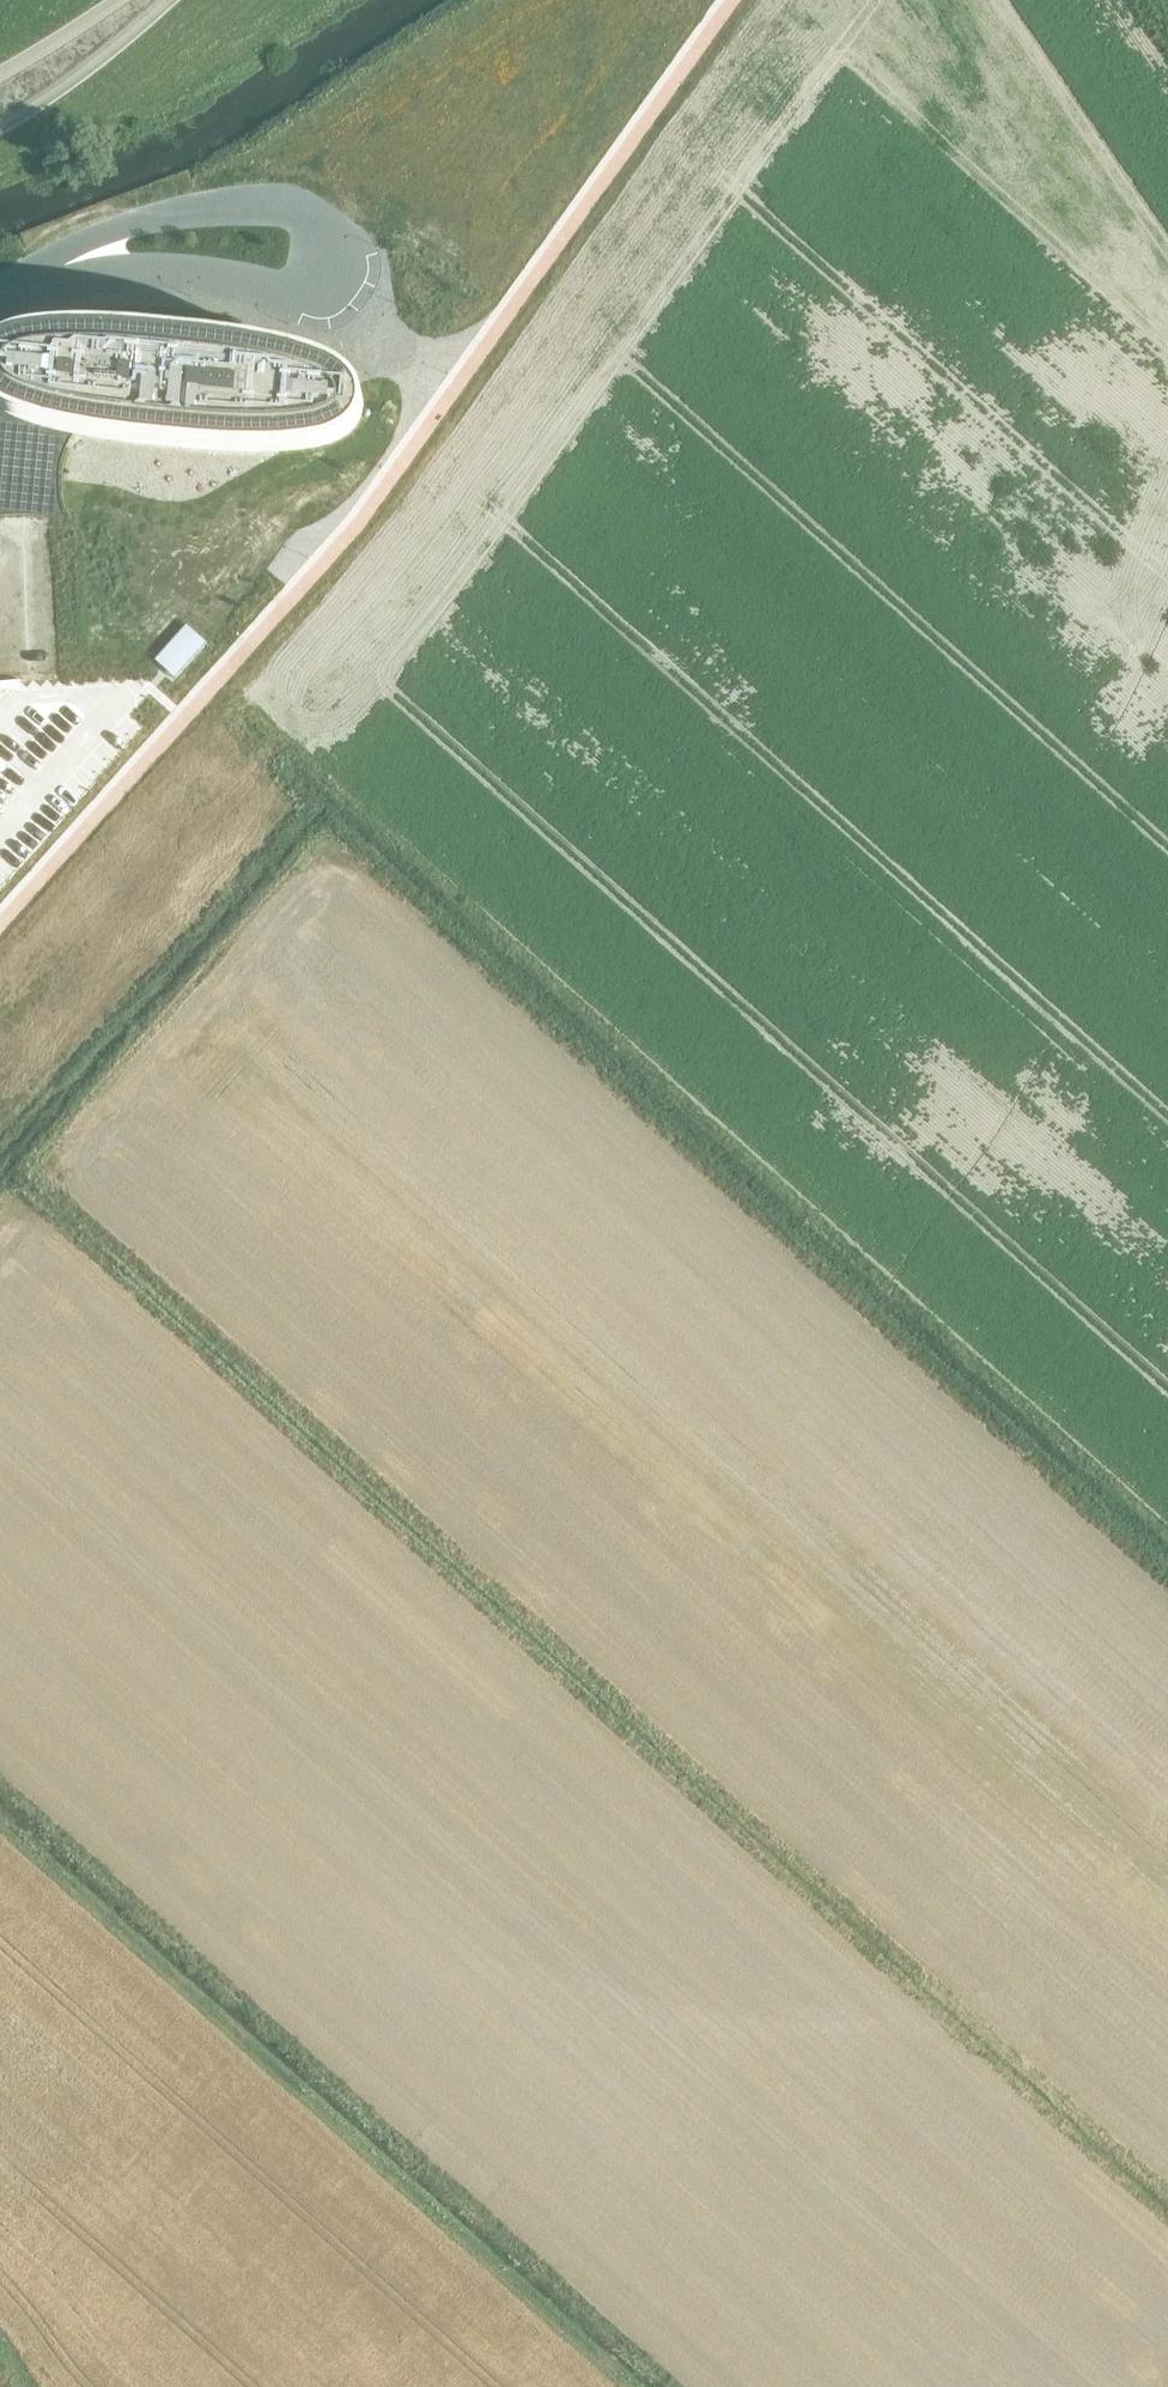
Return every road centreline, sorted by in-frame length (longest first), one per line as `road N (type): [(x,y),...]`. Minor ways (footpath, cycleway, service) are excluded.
road 1 (unclassified): [(68,264),(292,291),(317,288),(348,266),(344,239),(321,217),(267,200),(128,225)]

